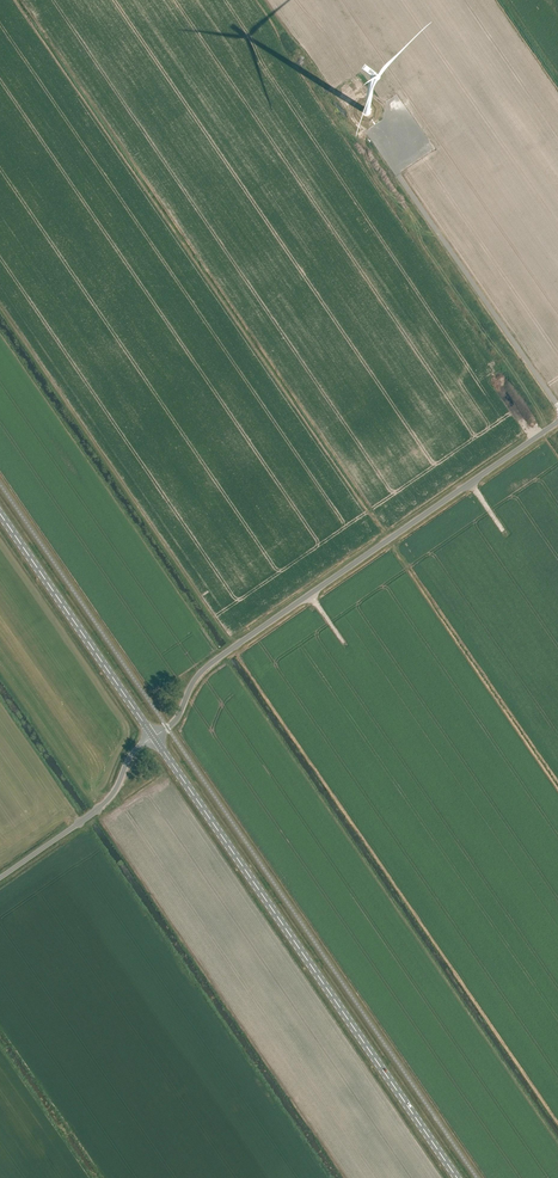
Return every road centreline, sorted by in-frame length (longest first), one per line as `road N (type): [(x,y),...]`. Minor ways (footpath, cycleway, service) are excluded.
road 1 (primary): [(457,1177),(154,737)]
road 2 (unclassified): [(154,737),(177,720),(204,669),(557,422)]
road 3 (primary): [(154,737),(0,513)]
road 4 (unclassified): [(0,877),(97,810),(134,751),(154,737)]

